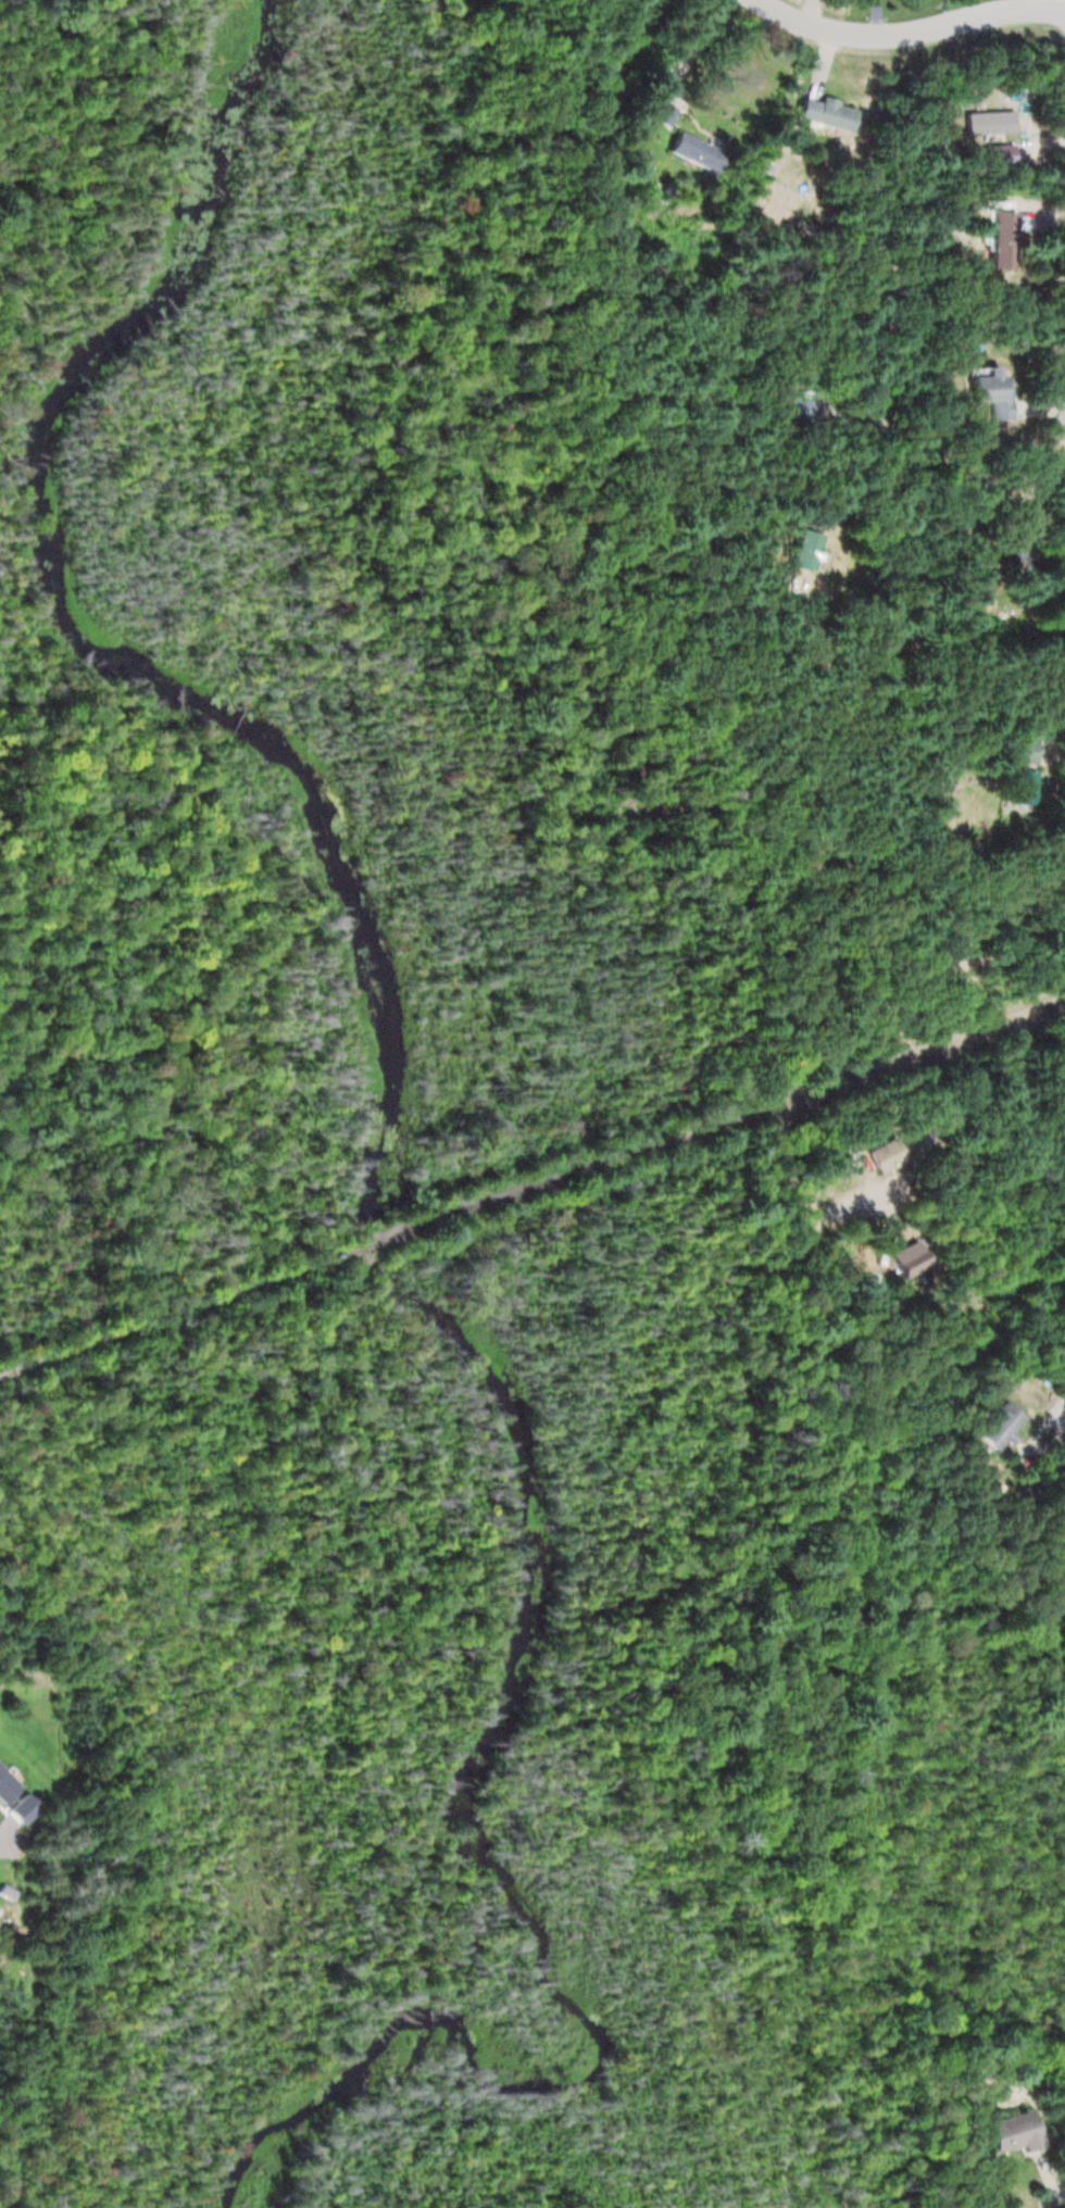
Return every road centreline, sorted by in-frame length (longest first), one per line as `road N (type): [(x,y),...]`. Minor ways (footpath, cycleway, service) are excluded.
road 1 (track): [(1064,1003),(0,1383)]
road 2 (residential): [(1064,8),(987,13),(870,36),(814,27),(759,0)]

